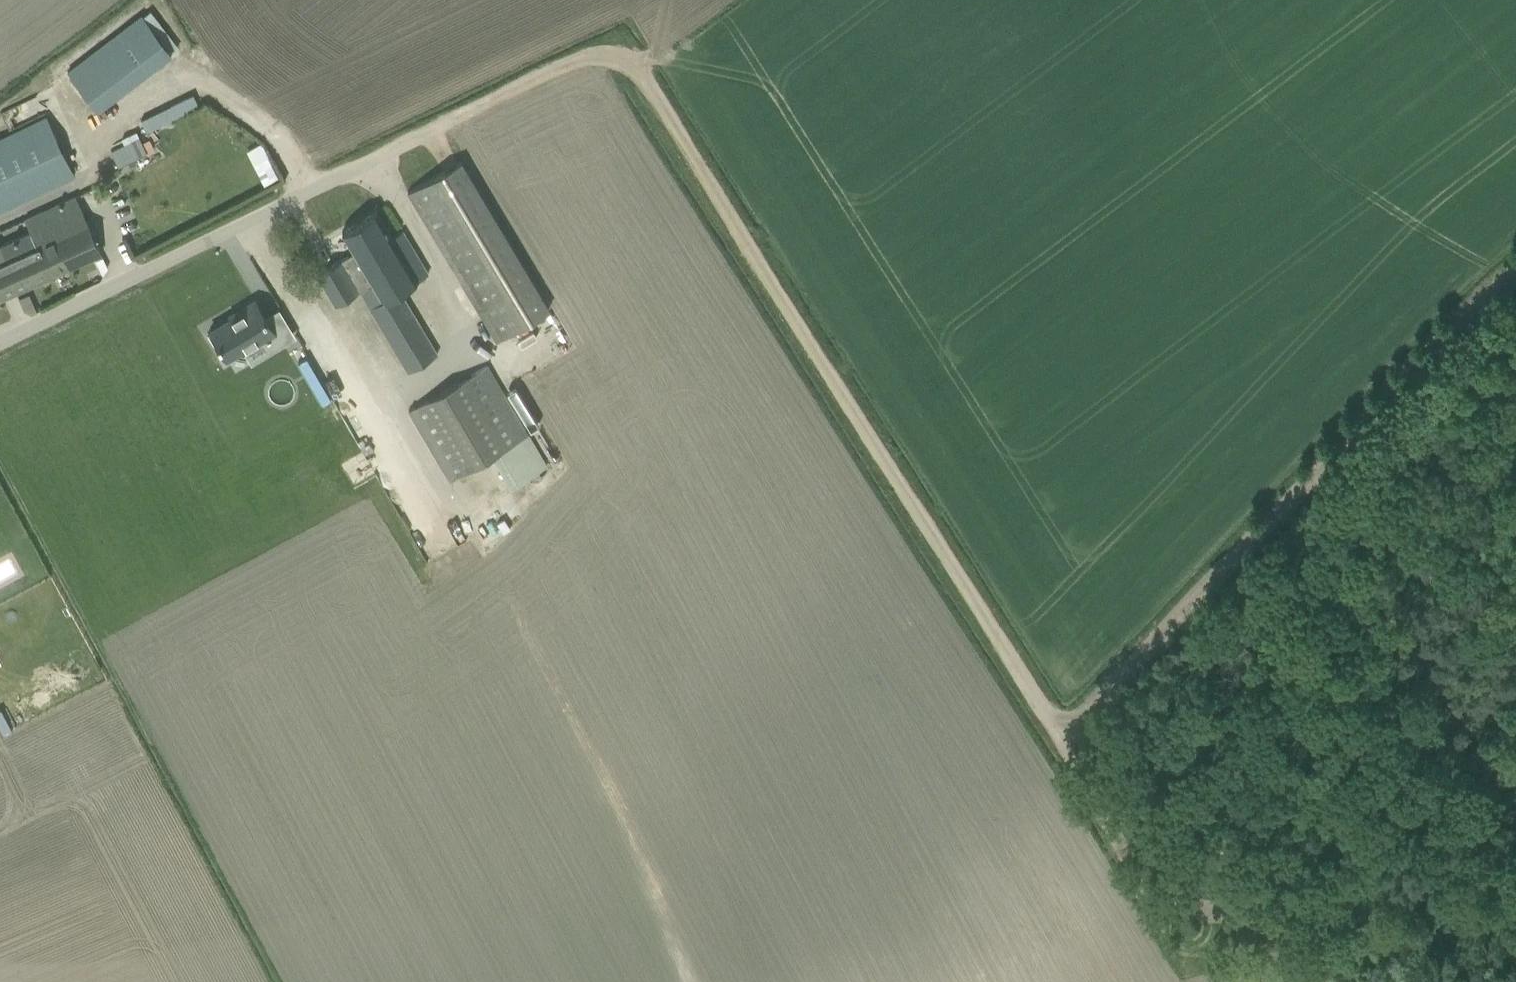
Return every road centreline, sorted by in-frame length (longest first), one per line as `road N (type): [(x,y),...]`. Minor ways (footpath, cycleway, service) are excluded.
road 1 (track): [(411,139),(566,62),(600,54),(636,68),(1053,719),(1070,722),(1088,713),(1515,270)]
road 2 (residential): [(0,339),(411,139)]
road 3 (track): [(1058,720),(1157,897),(1290,925),(1324,981)]

